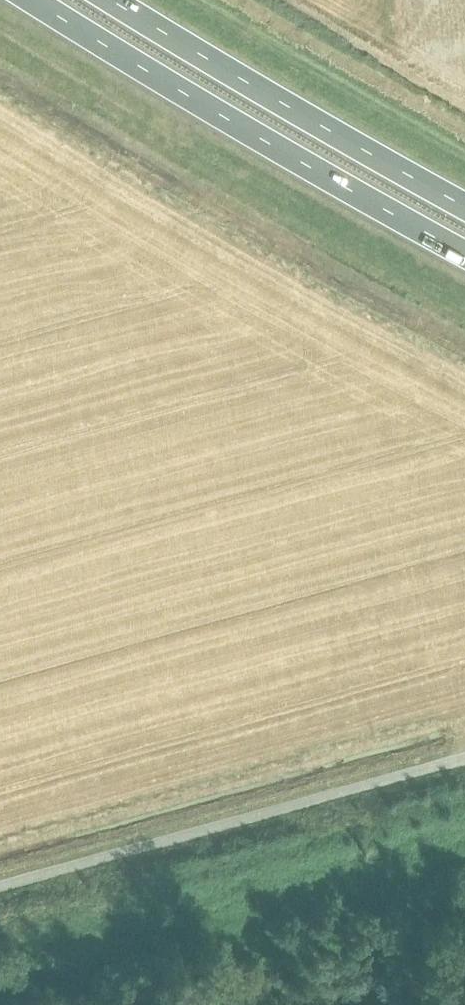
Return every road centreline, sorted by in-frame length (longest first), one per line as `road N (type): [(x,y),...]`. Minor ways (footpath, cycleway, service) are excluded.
road 1 (trunk): [(25,0),(464,256)]
road 2 (unclassified): [(464,760),(0,890)]
road 3 (trunk): [(464,188),(139,0)]
road 4 (track): [(464,839),(268,893),(265,1004)]
road 5 (track): [(420,854),(416,1004)]
road 6 (track): [(342,873),(339,1004)]

